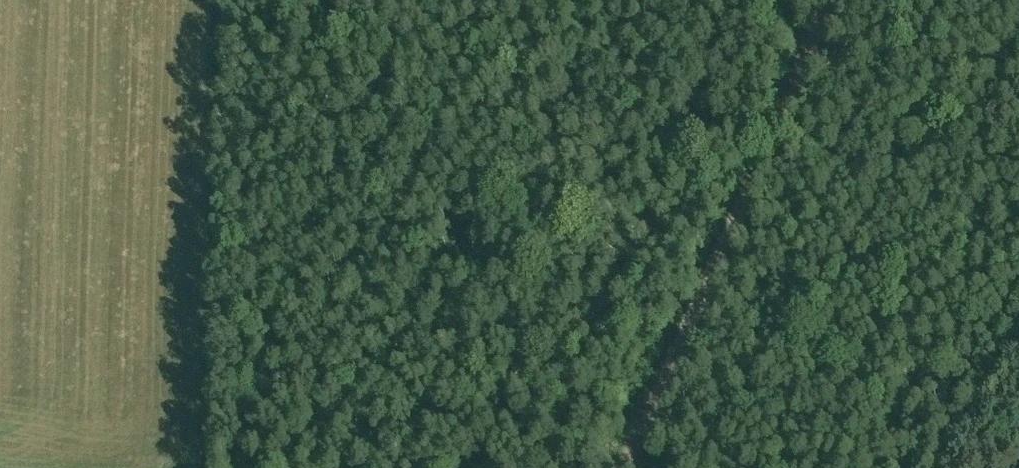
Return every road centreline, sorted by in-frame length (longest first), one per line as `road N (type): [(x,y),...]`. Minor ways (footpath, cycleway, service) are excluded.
road 1 (unclassified): [(614,467),(827,0)]

